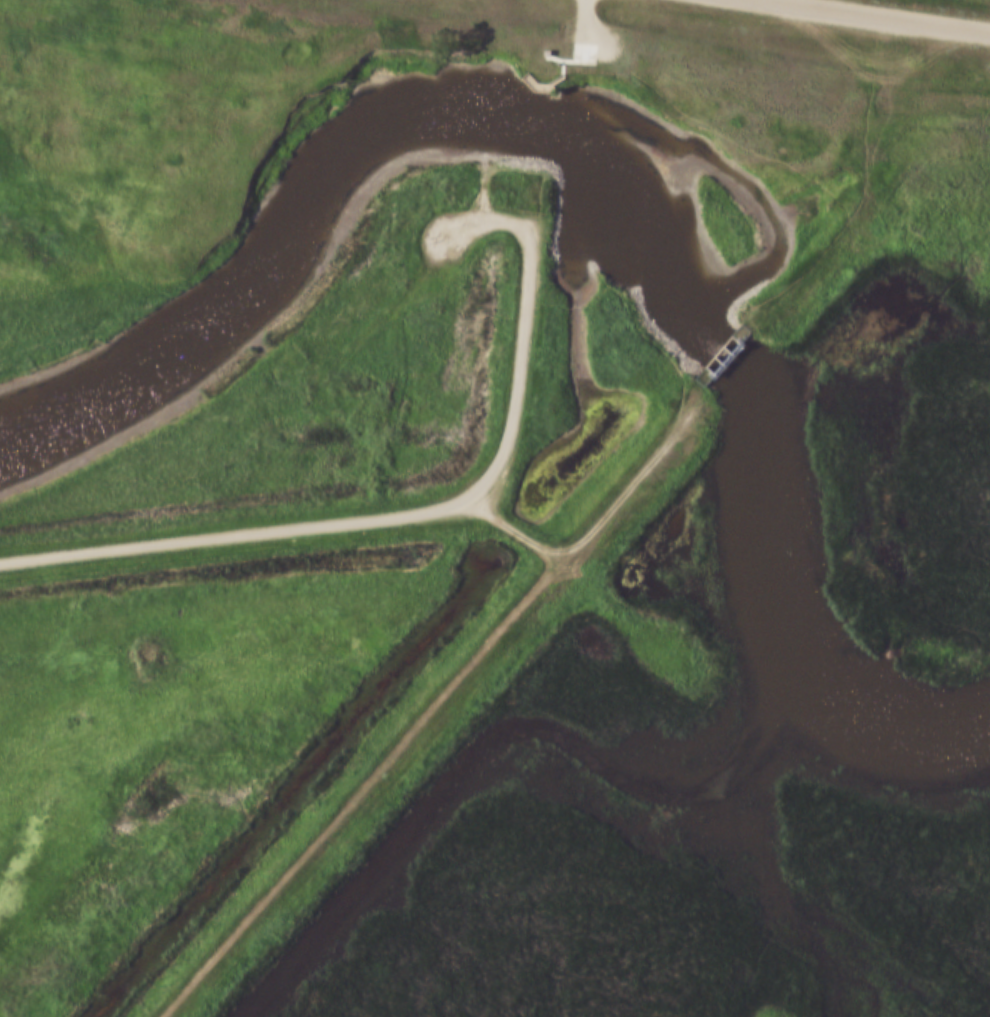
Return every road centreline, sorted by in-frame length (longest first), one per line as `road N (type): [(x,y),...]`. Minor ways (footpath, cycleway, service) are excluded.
road 1 (track): [(161,1016),(671,439),(701,384)]
road 2 (track): [(770,306),(868,194),(867,164),(778,156),(732,138),(664,99),(603,44)]
road 3 (residential): [(989,29),(784,0)]

